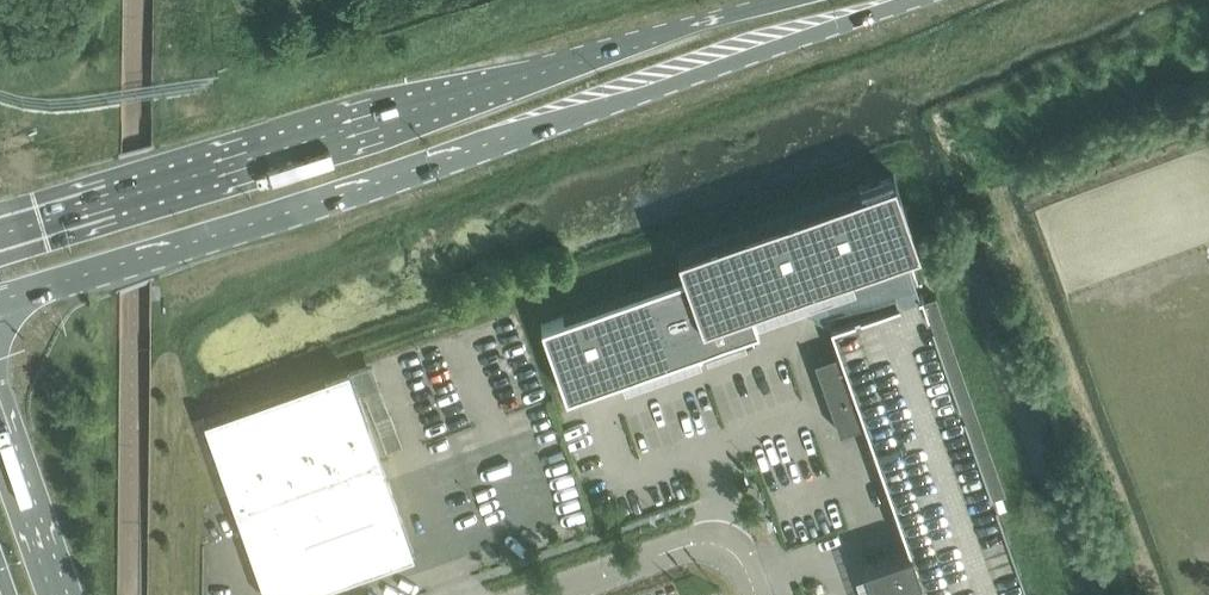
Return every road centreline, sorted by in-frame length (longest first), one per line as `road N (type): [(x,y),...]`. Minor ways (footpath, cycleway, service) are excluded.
road 1 (primary): [(0,300),(918,0)]
road 2 (primary): [(785,0),(0,235)]
road 3 (unclassified): [(550,594),(706,543),(743,567),(753,594)]
road 4 (unclassified): [(53,594),(0,446)]

